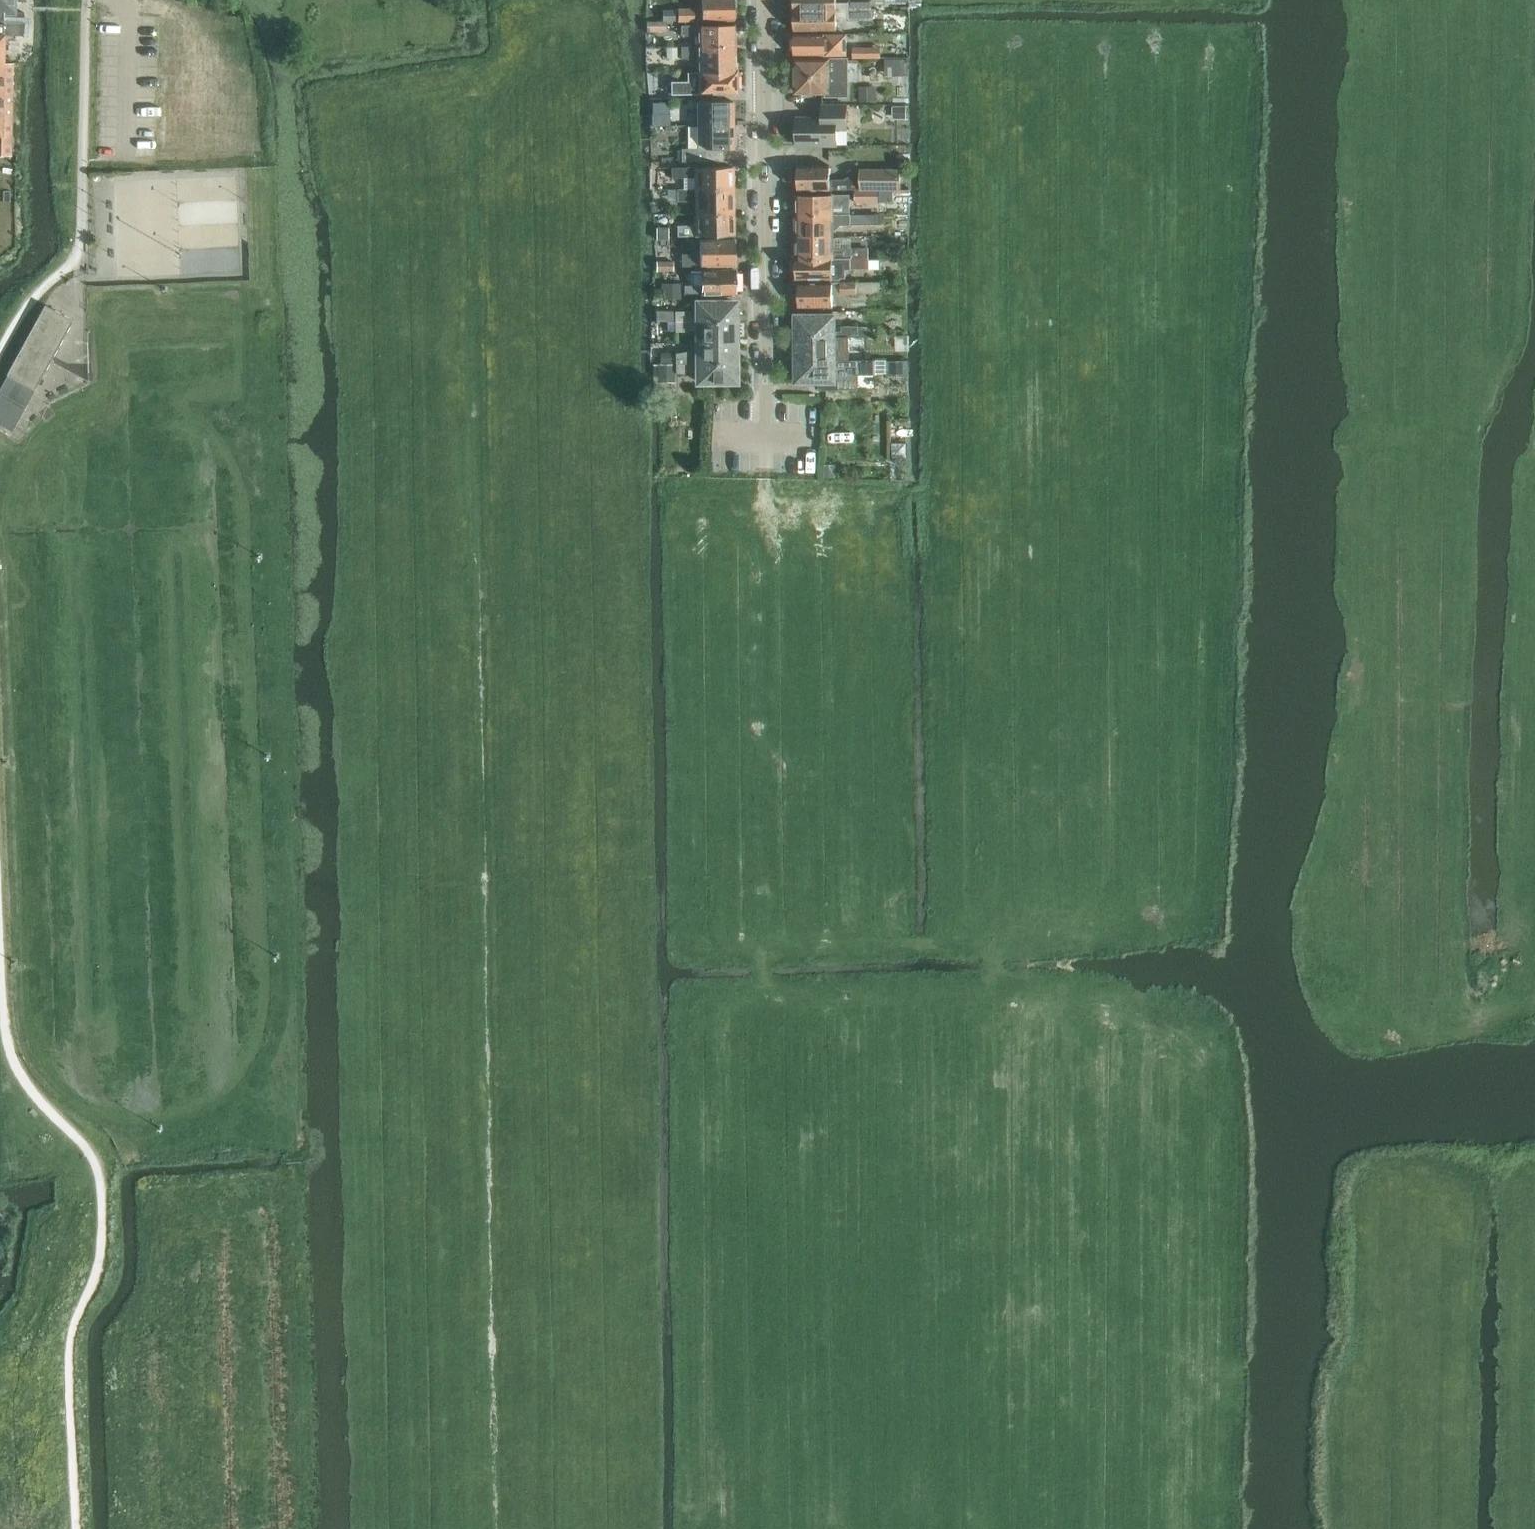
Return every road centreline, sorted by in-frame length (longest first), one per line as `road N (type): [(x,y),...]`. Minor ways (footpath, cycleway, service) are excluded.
road 1 (track): [(866,995),(762,992),(768,443)]
road 2 (unclassified): [(768,443),(764,0)]

